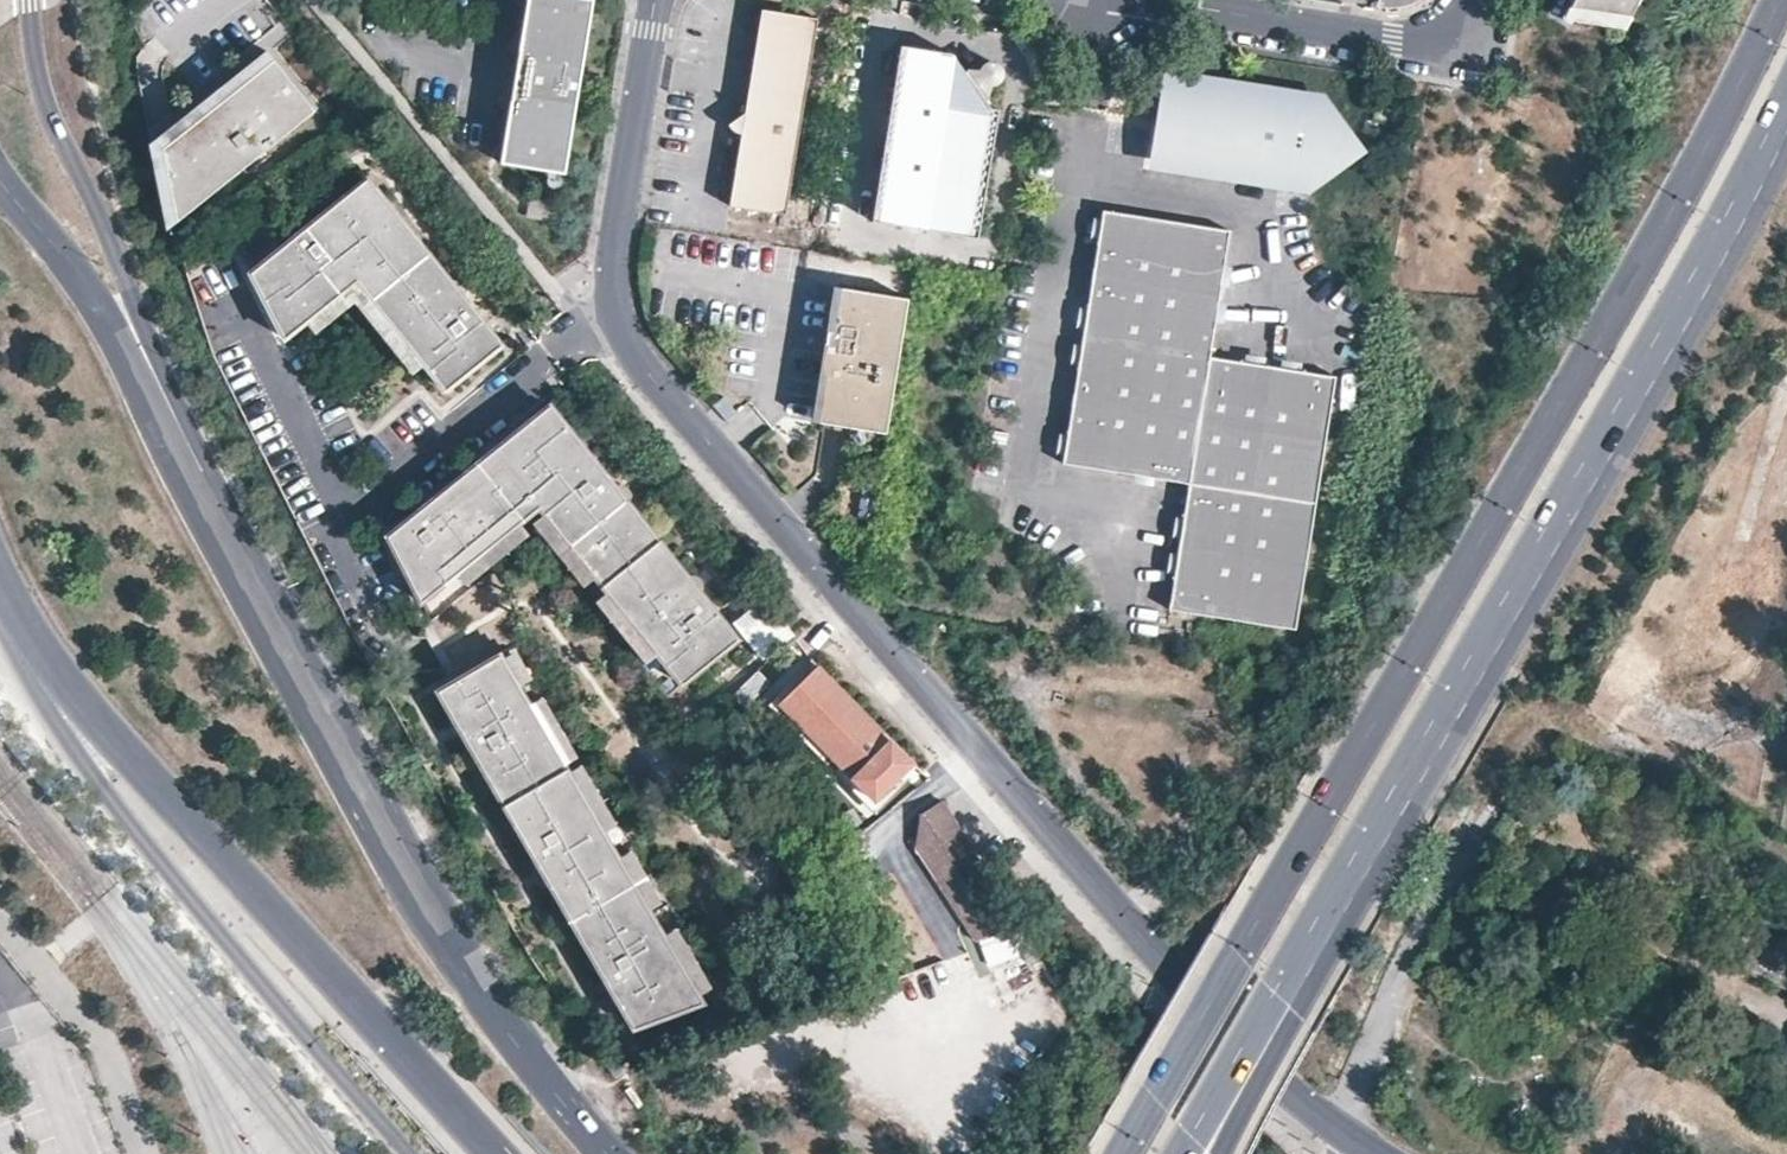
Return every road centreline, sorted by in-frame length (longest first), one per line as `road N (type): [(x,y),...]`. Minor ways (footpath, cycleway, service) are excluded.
road 1 (residential): [(1341,1128),(1287,1087),(1126,923),(732,474),(621,334),(614,287),(658,0)]
road 2 (primary): [(1782,0),(1598,356),(1119,1153)]
road 3 (primary): [(1199,1149),(1719,271),(1786,132)]
road 4 (secondary): [(611,1153),(523,1049),(410,886),(156,402)]
road 5 (secondary): [(11,596),(121,745),(492,1153)]
road 6 (secondary): [(11,596),(34,684),(70,746),(412,1153)]
road 7 (residential): [(1341,1128),(1387,998),(1528,738)]
road 8 (residential): [(156,402),(158,357),(52,115),(30,0)]
road 9 (residential): [(1167,0),(1418,45),(1465,28),(1479,0)]
road 10 (secondary): [(156,402),(65,257),(0,181)]

